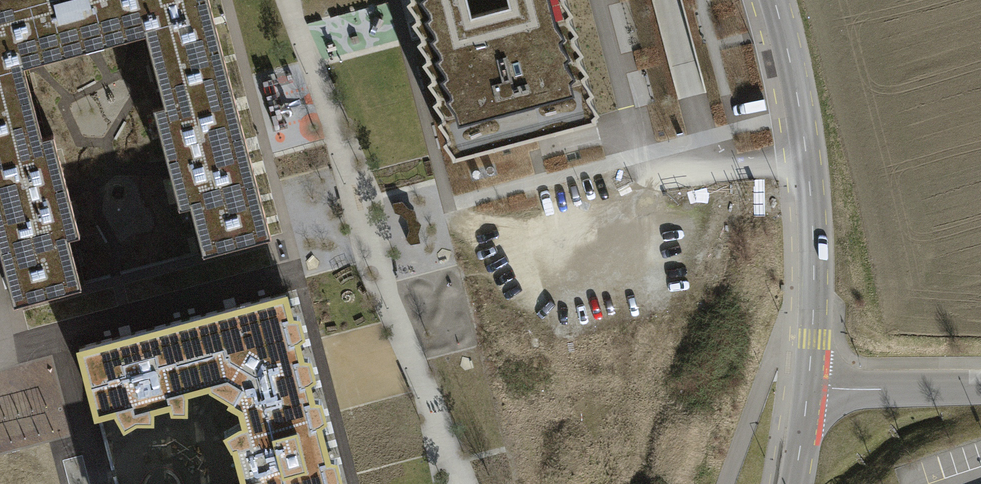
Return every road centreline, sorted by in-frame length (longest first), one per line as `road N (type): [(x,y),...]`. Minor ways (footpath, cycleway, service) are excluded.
road 1 (tertiary): [(808,387),(810,189),(774,0)]
road 2 (residential): [(808,387),(980,388)]

